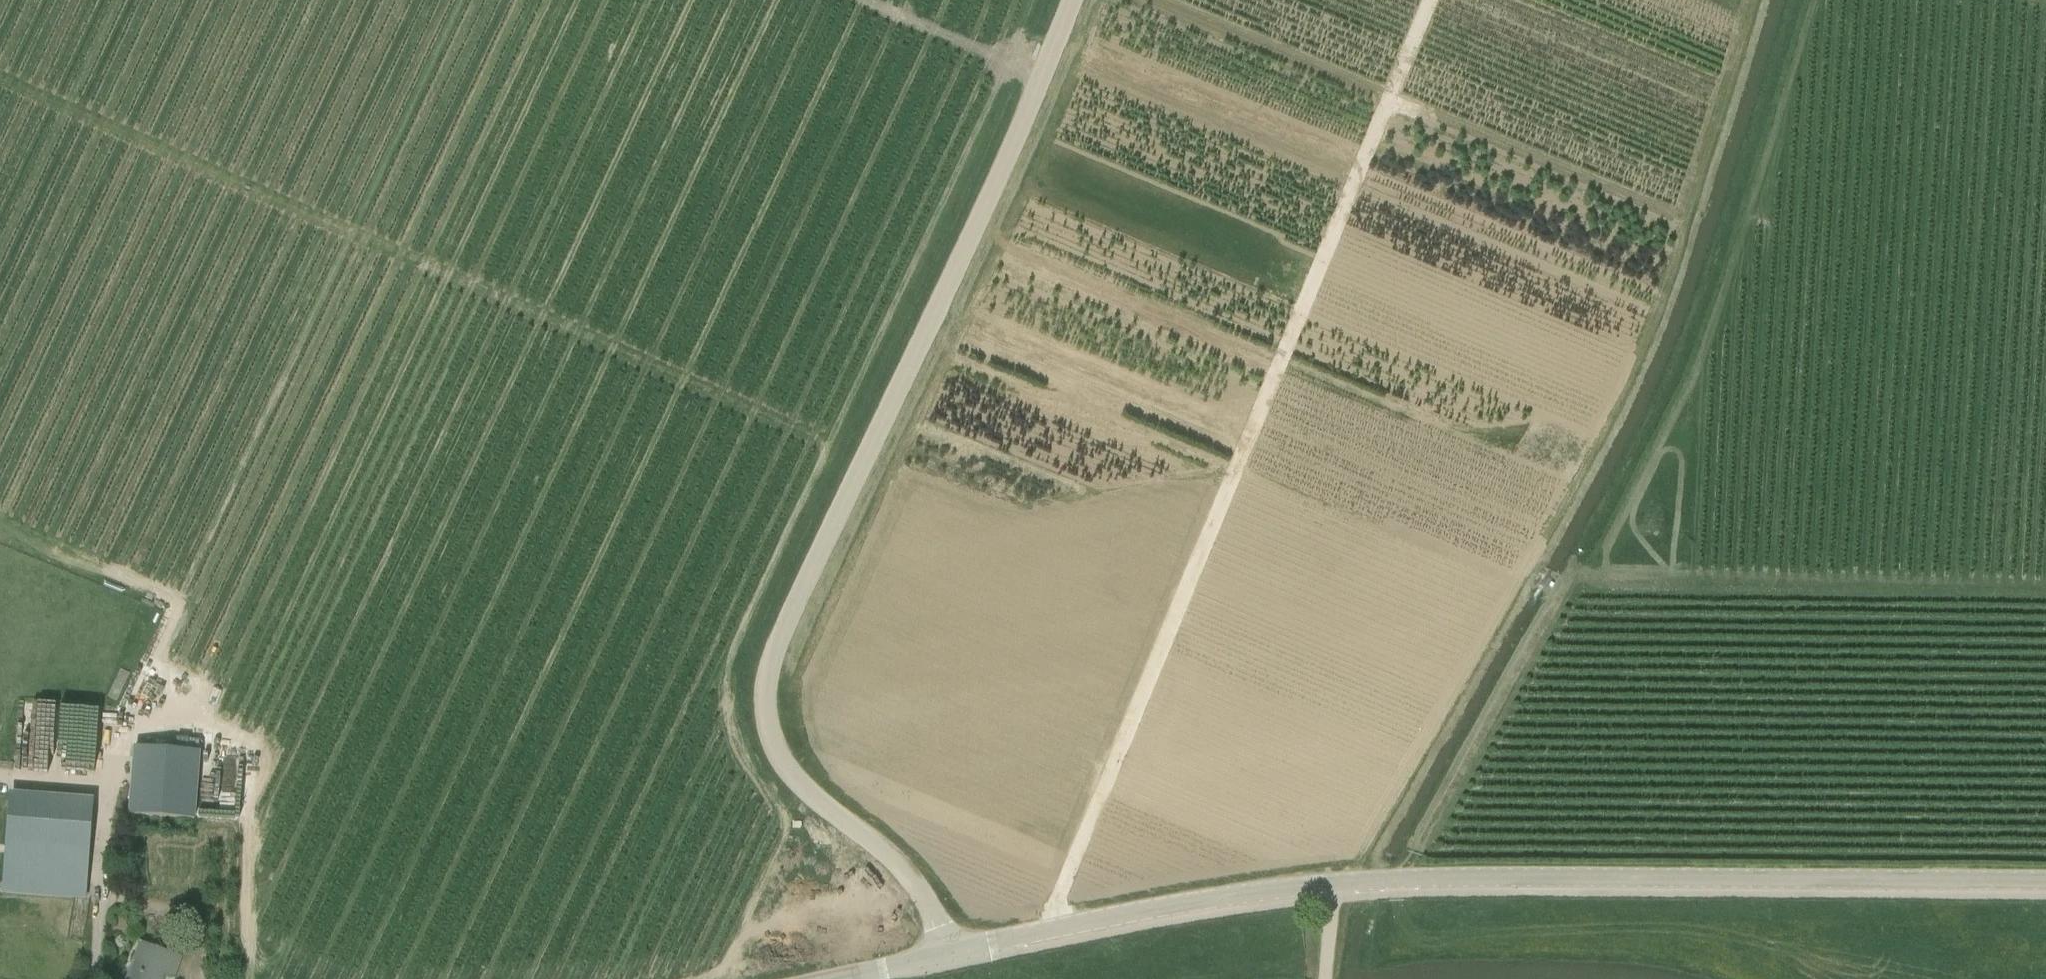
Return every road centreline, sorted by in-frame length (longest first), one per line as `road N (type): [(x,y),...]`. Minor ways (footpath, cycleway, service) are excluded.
road 1 (tertiary): [(947,953),(1189,903),(1355,883),(2045,882)]
road 2 (unclassified): [(947,953),(912,879),(809,794),(774,750),(766,683),(1059,0)]

